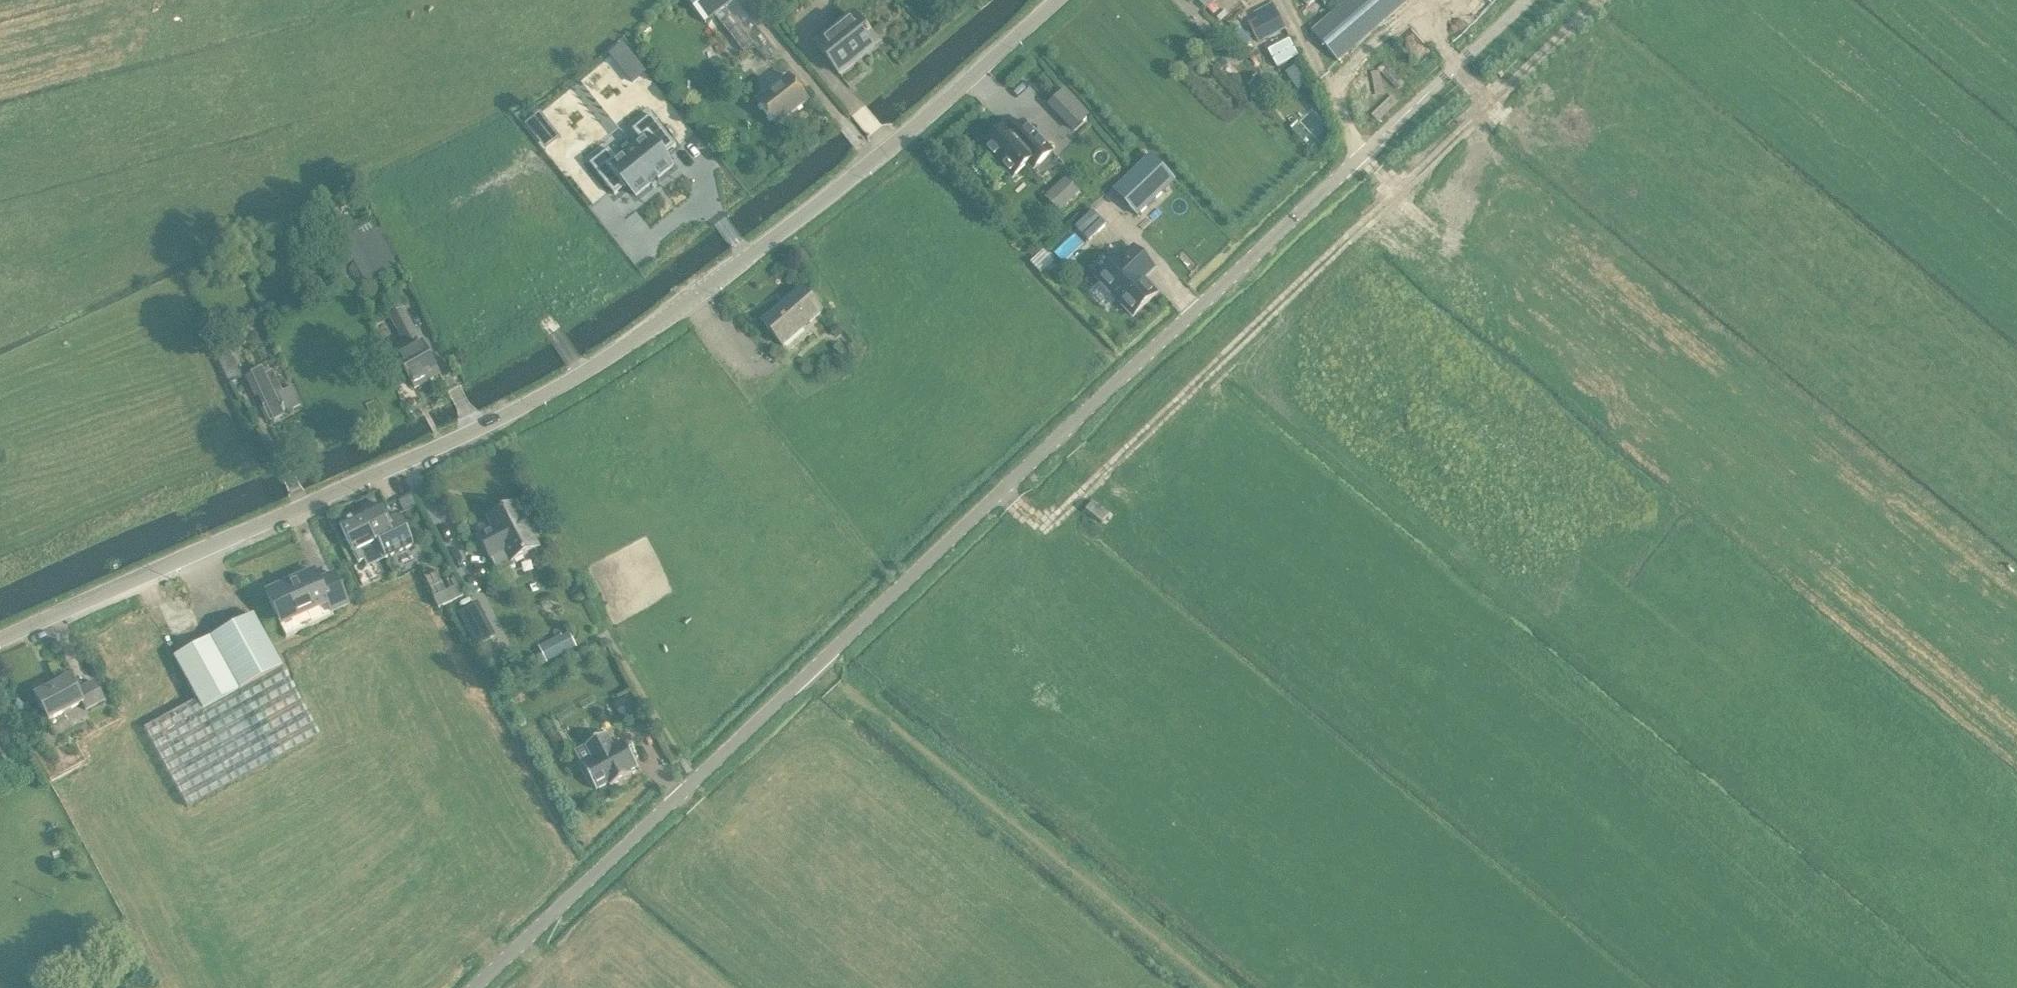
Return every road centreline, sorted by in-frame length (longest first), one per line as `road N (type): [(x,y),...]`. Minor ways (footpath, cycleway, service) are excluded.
road 1 (tertiary): [(0,637),(497,419),(602,361),(930,118),(1058,0)]
road 2 (unclassified): [(476,987),(1365,153)]

